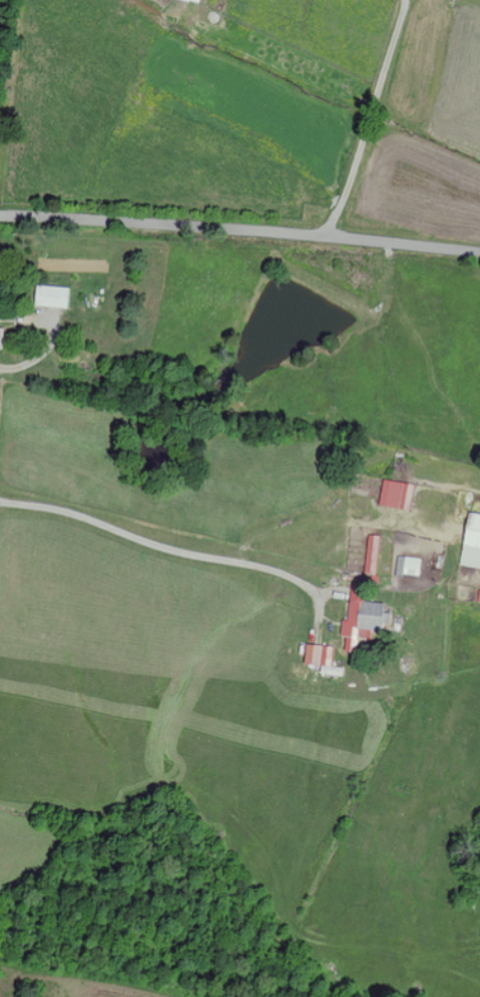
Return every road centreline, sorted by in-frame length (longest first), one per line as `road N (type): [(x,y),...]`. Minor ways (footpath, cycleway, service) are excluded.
road 1 (residential): [(0,217),(479,254)]
road 2 (residential): [(0,499),(59,508),(167,548),(271,569),(319,600)]
road 3 (residential): [(348,239),(407,0)]

